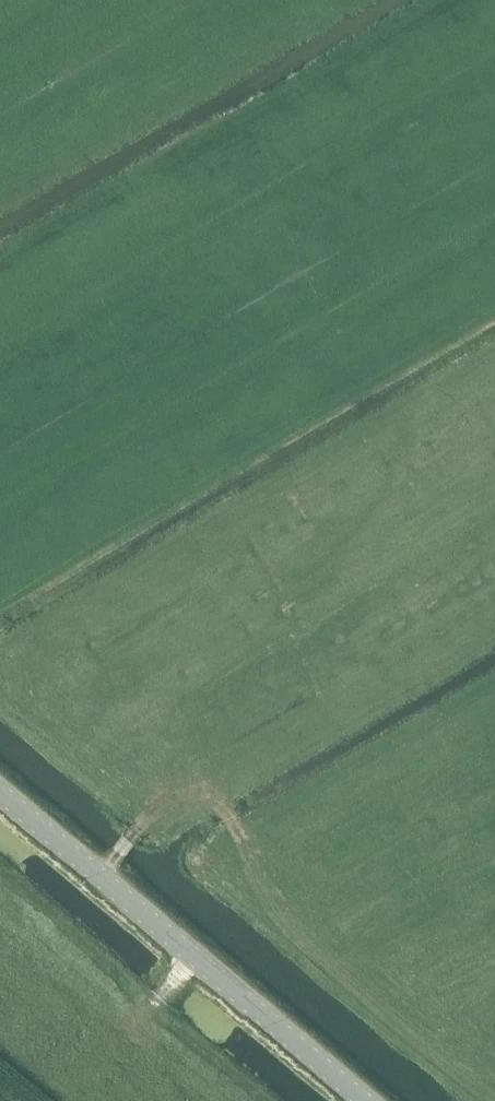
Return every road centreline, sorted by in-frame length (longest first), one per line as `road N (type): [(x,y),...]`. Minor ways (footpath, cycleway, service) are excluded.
road 1 (tertiary): [(369,1100),(0,797)]

